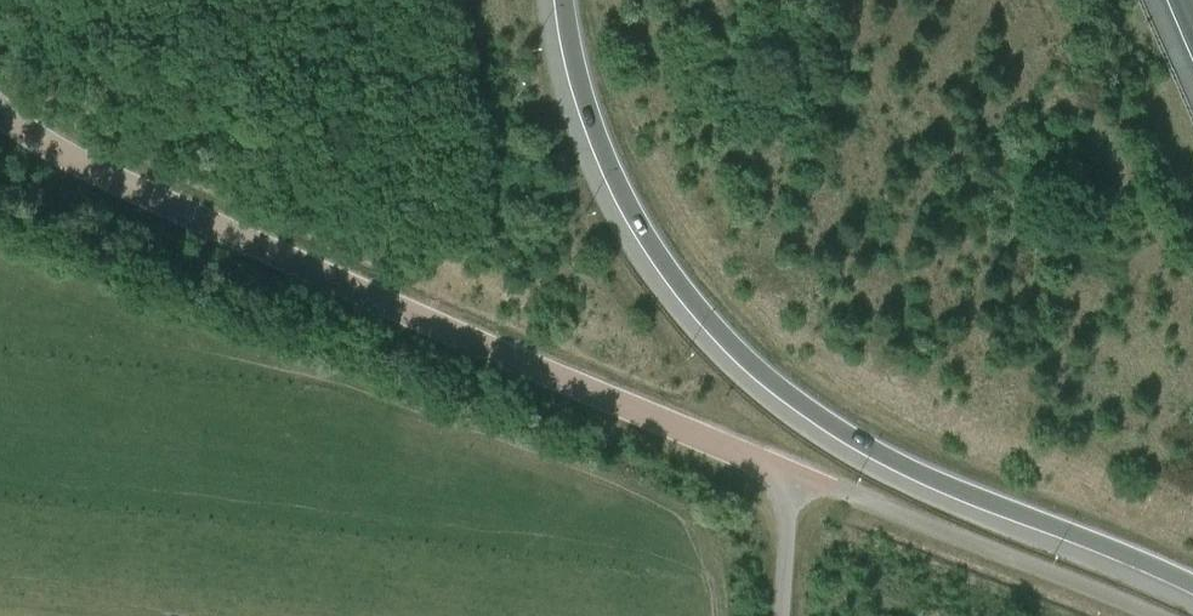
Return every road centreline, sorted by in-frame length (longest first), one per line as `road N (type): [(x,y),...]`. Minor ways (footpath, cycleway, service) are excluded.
road 1 (unclassified): [(781,615),(791,471),(115,180),(0,109)]
road 2 (motorway): [(565,0),(583,94),(617,182),(657,254),(732,345),(870,447),(1192,584)]

